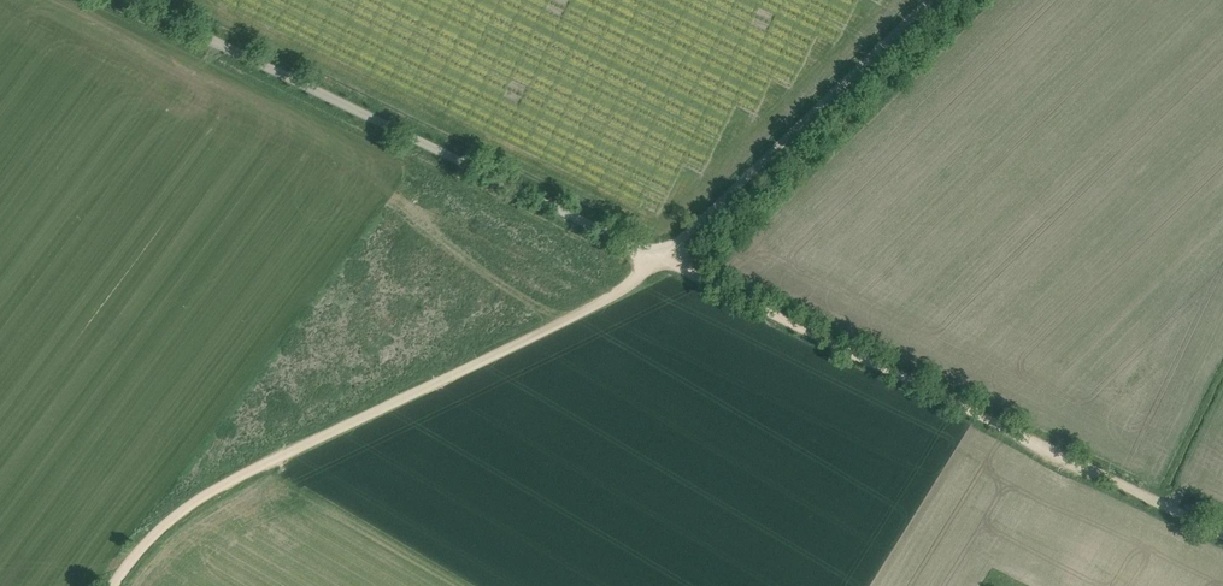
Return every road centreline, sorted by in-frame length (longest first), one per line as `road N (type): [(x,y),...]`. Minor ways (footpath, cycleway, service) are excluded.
road 1 (track): [(115,585),(160,528),(624,286),(663,247)]
road 2 (track): [(1222,533),(683,268),(663,247)]
road 3 (unclassified): [(663,247),(628,242),(132,0)]
road 4 (unclassified): [(663,247),(683,237),(928,0)]

